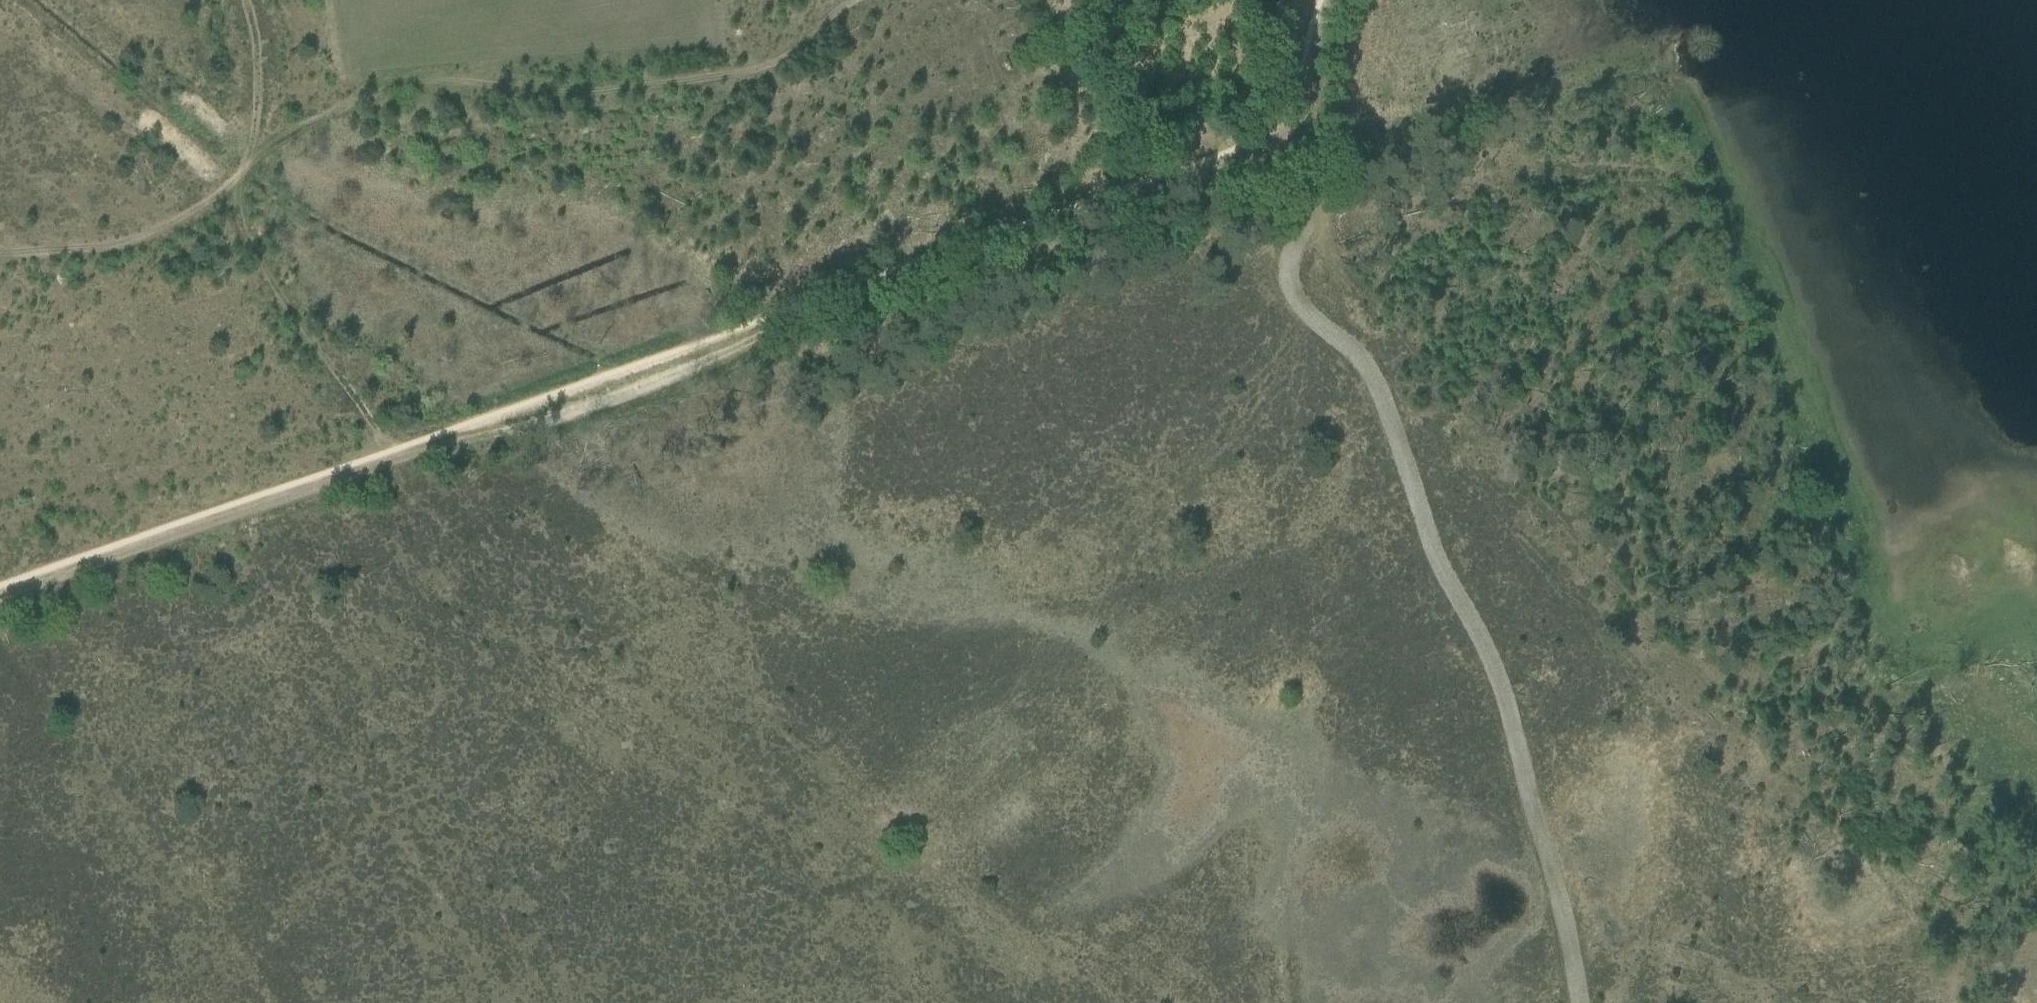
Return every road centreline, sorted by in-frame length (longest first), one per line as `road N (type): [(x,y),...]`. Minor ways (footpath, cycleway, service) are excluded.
road 1 (track): [(1327,0),(1284,127),(1250,149),(392,459)]
road 2 (track): [(1284,127),(1324,167),(1322,199),(1288,258),(1292,300),(1355,339),(1399,423),(1434,536),(1502,677),(1579,1002)]
road 3 (track): [(392,459),(242,227),(237,179),(252,135),(256,76),(242,0)]
road 4 (track): [(392,459),(0,595)]
road 5 (track): [(1093,209),(1030,0)]

